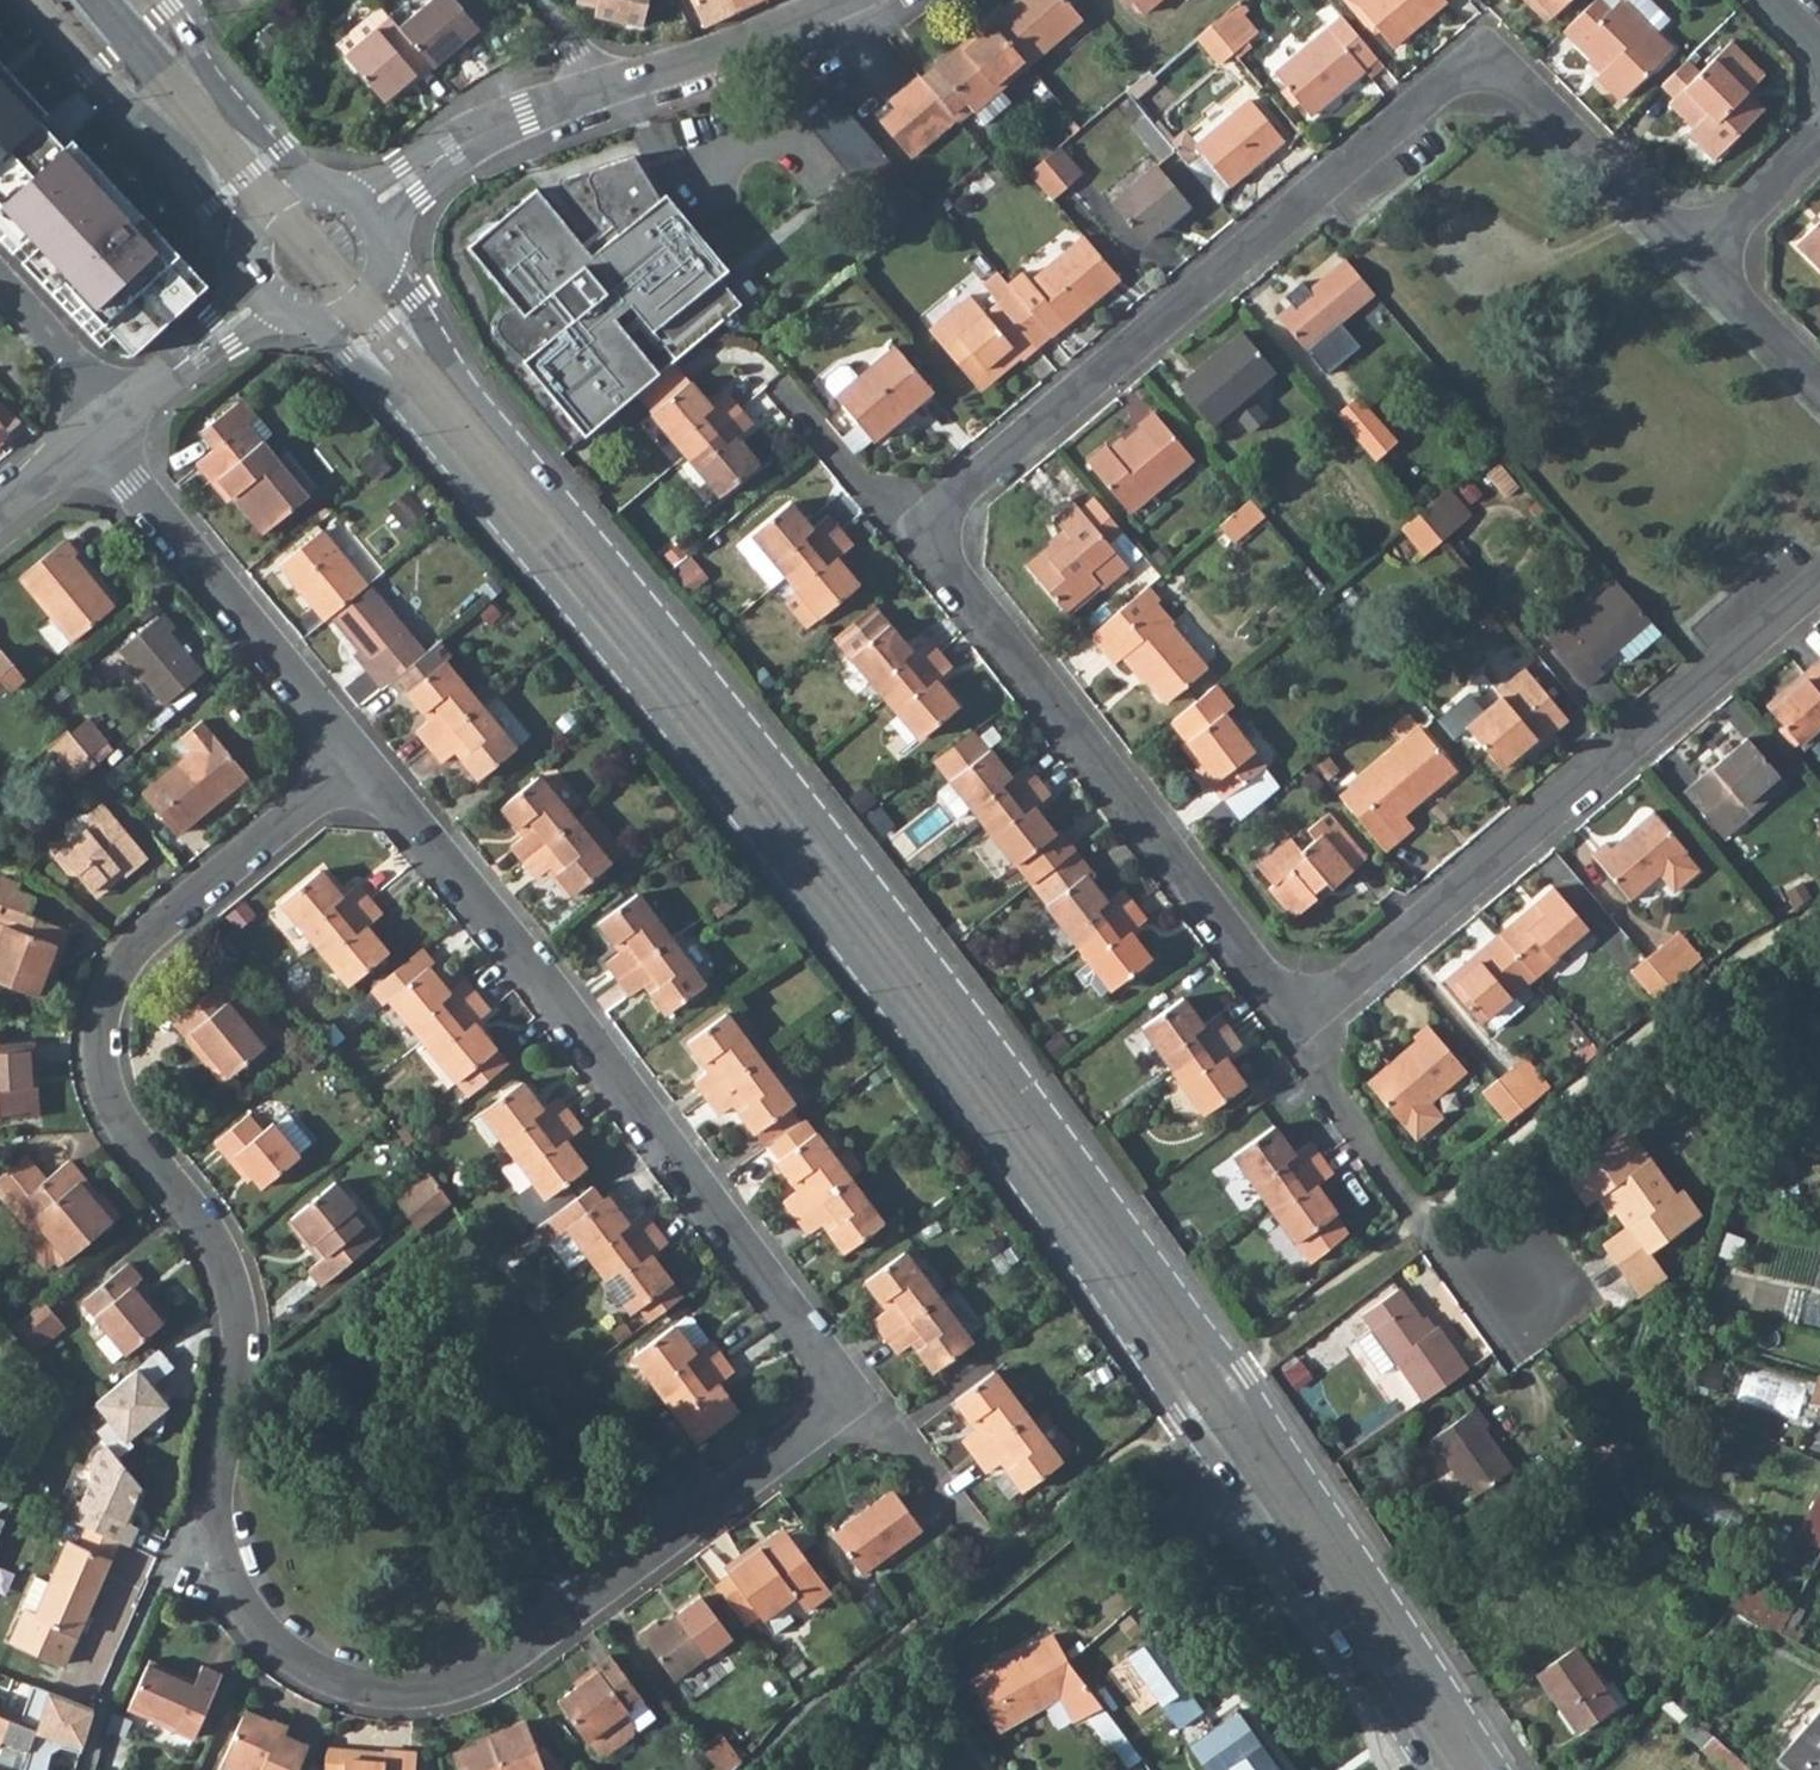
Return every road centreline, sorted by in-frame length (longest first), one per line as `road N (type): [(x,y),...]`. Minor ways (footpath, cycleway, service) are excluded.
road 1 (residential): [(355,755),(586,1041),(823,1369),(818,1419),(795,1441),(497,1664),(446,1684),(398,1691),(347,1684),(266,1637),(236,1597),(214,1494),(239,1335),(224,1259),(117,1120),(100,1076),(97,1029),(109,981),(129,948),(160,921)]
road 2 (secondary): [(1497,1769),(1239,1370),(809,800),(375,262)]
road 3 (secondary): [(320,317),(333,346),(397,402),(746,842),(1146,1363),(1422,1769)]
road 4 (residential): [(932,531),(947,499),(1461,68),(1481,63),(1520,82),(1695,265)]
road 5 (residential): [(1819,582),(1344,986),(1297,1000)]
road 6 (residential): [(1297,1000),(1253,976),(944,567),(932,531)]
road 7 (residential): [(93,434),(355,755)]
road 8 (residential): [(1297,1000),(1305,1044),(1449,1269),(1520,1287)]
road 9 (secondary): [(34,0),(246,237)]
road 10 (residential): [(857,0),(589,90)]
road 11 (residential): [(589,90),(491,127),(362,211)]
road 12 (residential): [(160,921),(355,755)]
road 13 (secondary): [(307,186),(221,92),(159,0)]
road 14 (residential): [(932,531),(890,517),(783,389)]
road 15 (residential): [(120,414),(259,294)]
road 16 (residential): [(1819,133),(1695,265)]
road 17 (residential): [(120,414),(0,284)]
road 18 (residential): [(1695,265),(1819,389)]

